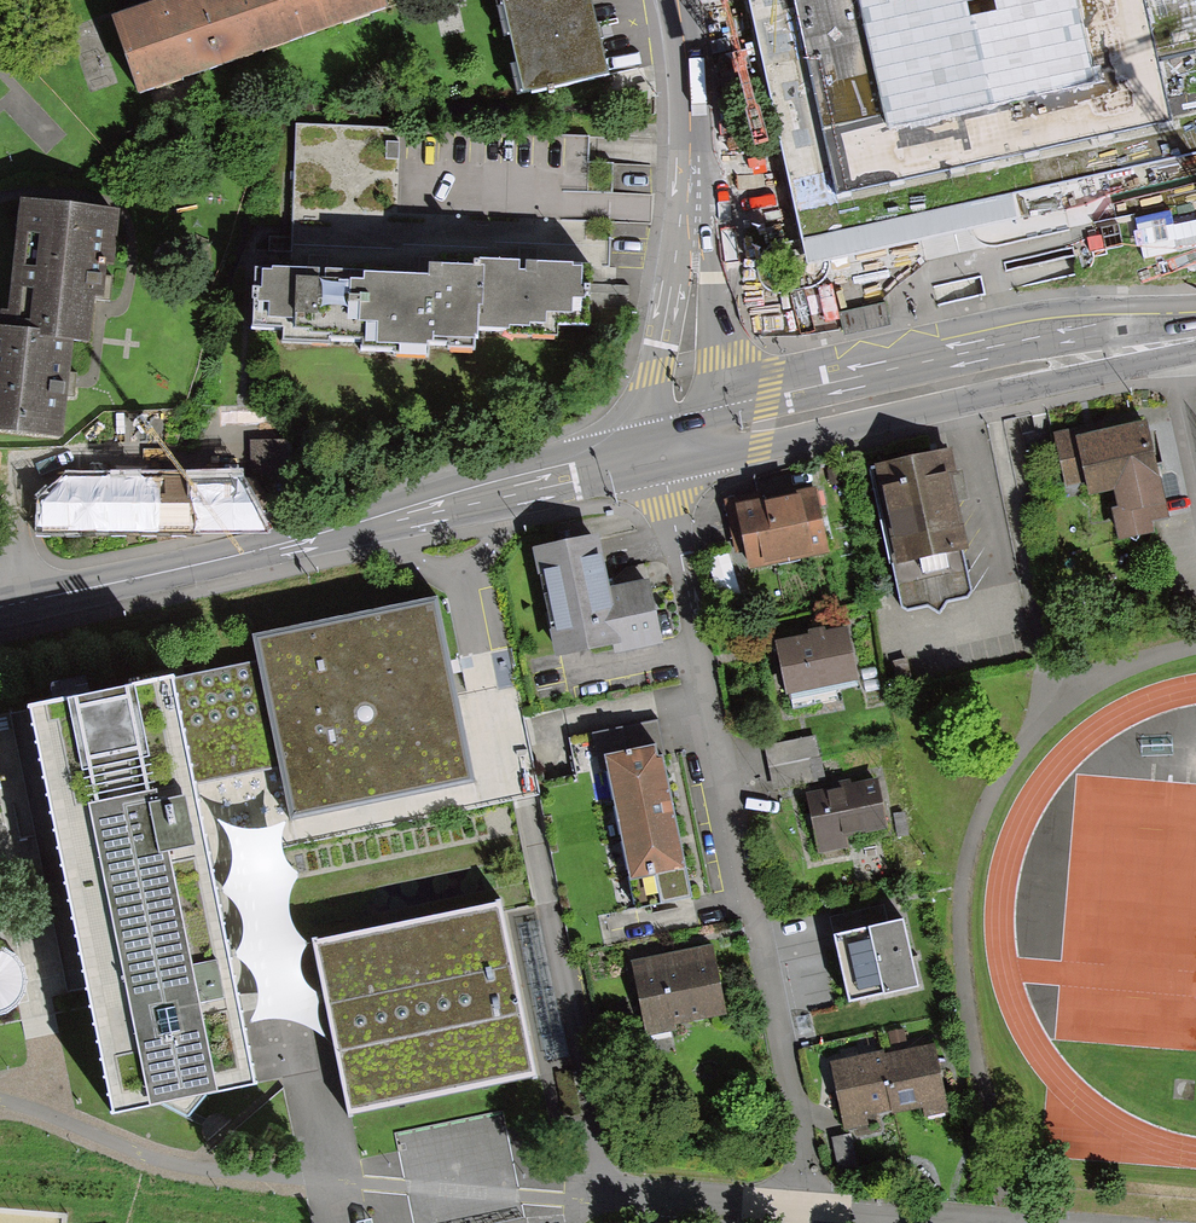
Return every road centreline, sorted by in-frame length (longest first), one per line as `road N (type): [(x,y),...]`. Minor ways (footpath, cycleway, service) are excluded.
road 1 (residential): [(803,1213),(803,1166),(672,510),(676,450)]
road 2 (secondary): [(0,608),(295,546),(676,450)]
road 3 (secondary): [(1195,339),(676,450)]
road 4 (residential): [(676,450),(699,107),(683,0)]
road 5 (residential): [(803,1213),(584,1199)]

